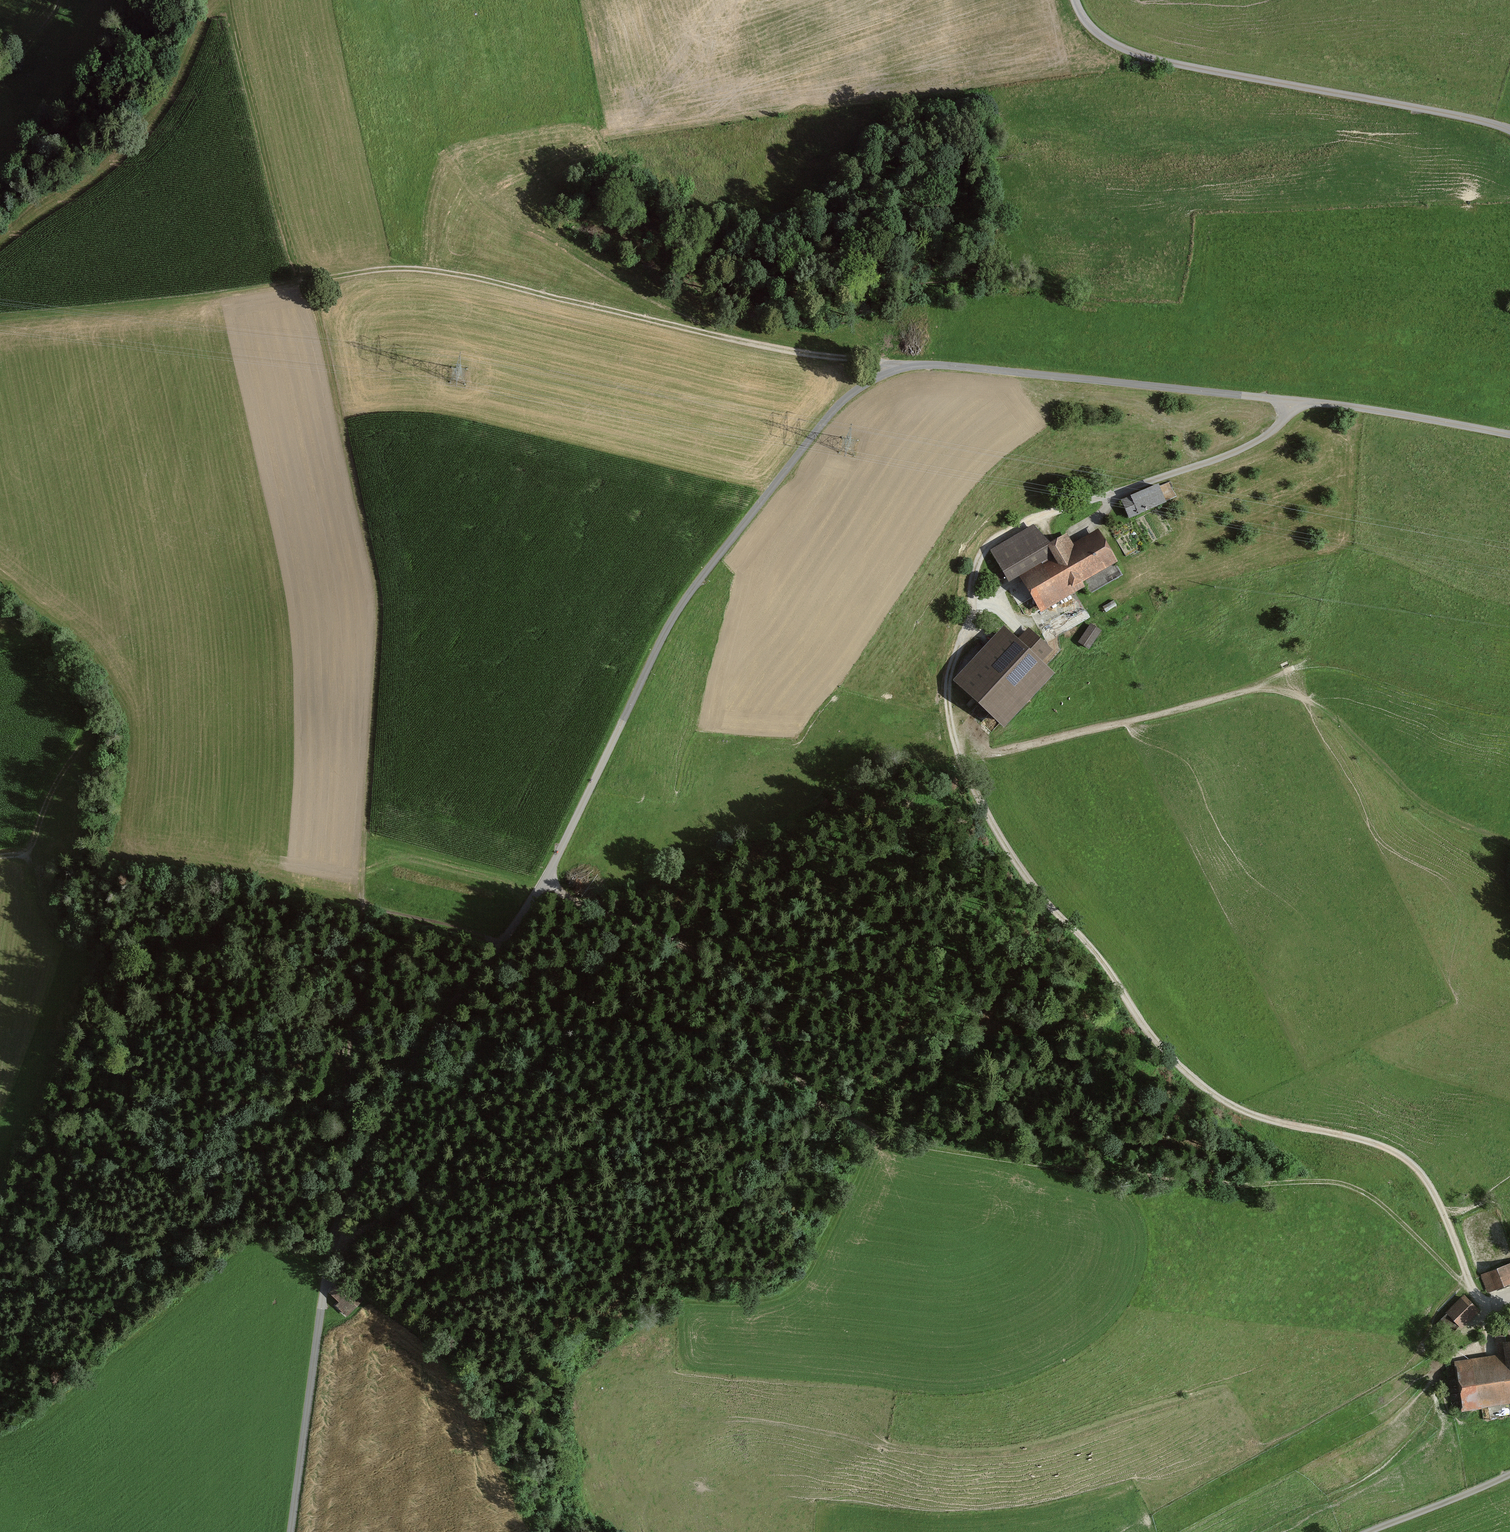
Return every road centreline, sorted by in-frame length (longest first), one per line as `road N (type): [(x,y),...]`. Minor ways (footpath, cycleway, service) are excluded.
road 1 (unclassified): [(1509,437),(1354,409),(943,368),(906,369),(854,395),(684,606),(545,883),(432,1035),(401,1090),(335,1250),(291,1531)]
road 2 (track): [(1044,519),(985,555),(951,671),(959,755),(995,832),(1193,1081),(1230,1109),(1375,1145),(1423,1174),(1475,1295),(1509,1323)]
road 3 (track): [(545,883),(681,946),(724,976),(816,1104),(858,1125),(902,1141),(1066,1172),(1241,1188),(1353,1188),(1391,1213),(1475,1295)]
road 4 (track): [(0,324),(425,273),(800,356),(906,369)]
road 5 (track): [(361,885),(375,592),(230,0)]
road 6 (track): [(340,1234),(466,1176),(675,1181),(816,1104)]
road 7 (unclassified): [(1075,0),(1094,32),(1156,62),(1509,134)]
road 8 (track): [(361,885),(338,1179),(342,1226)]
road 9 (track): [(0,857),(29,849),(61,775),(94,722),(81,685),(0,612)]
road 10 (track): [(1270,688),(993,755),(959,755)]
road 11 (track): [(1044,519),(1243,453),(1270,438),(1297,403)]
road 12 (track): [(1368,1531),(1509,1474)]

